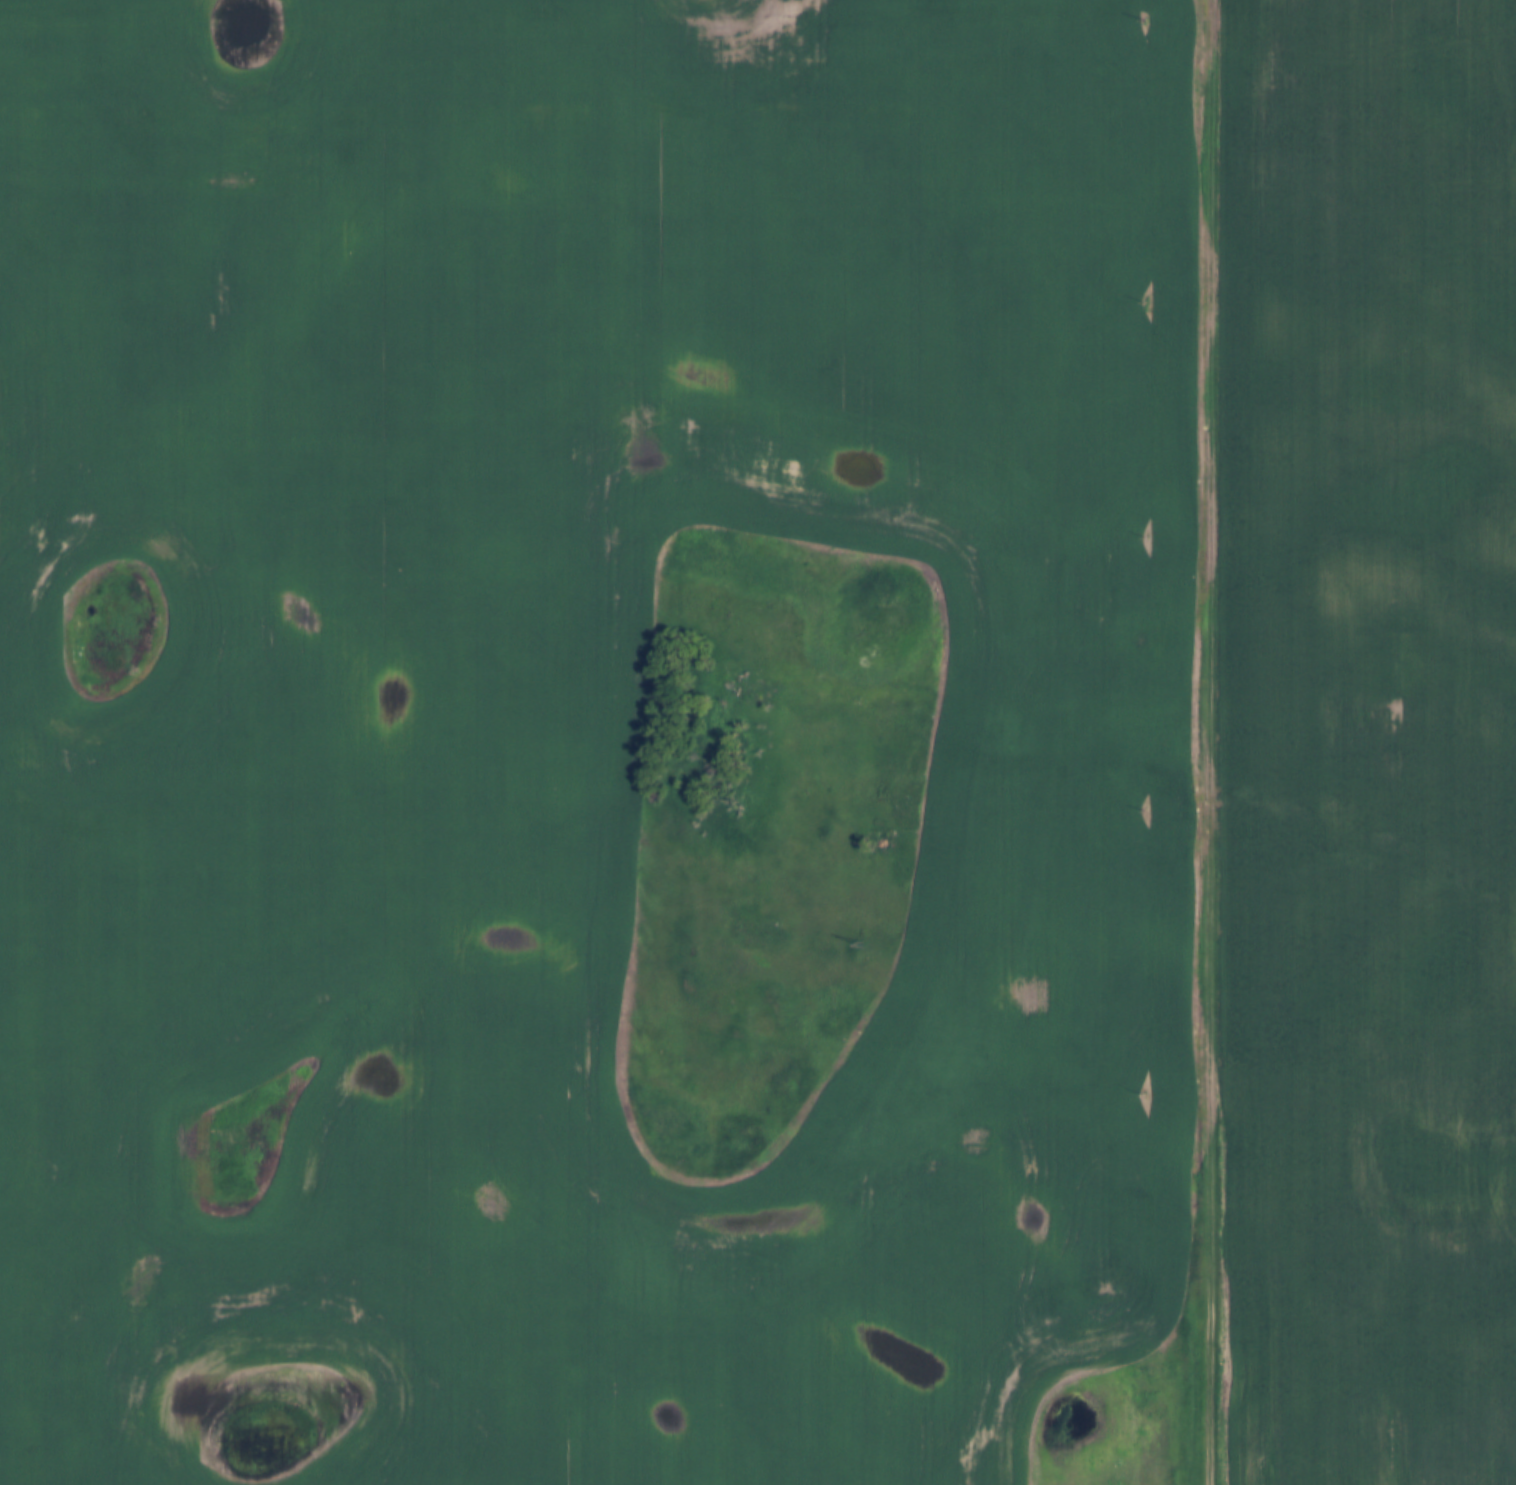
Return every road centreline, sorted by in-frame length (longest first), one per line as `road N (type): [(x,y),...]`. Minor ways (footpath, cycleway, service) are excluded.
road 1 (track): [(1215,1484),(1216,0)]

